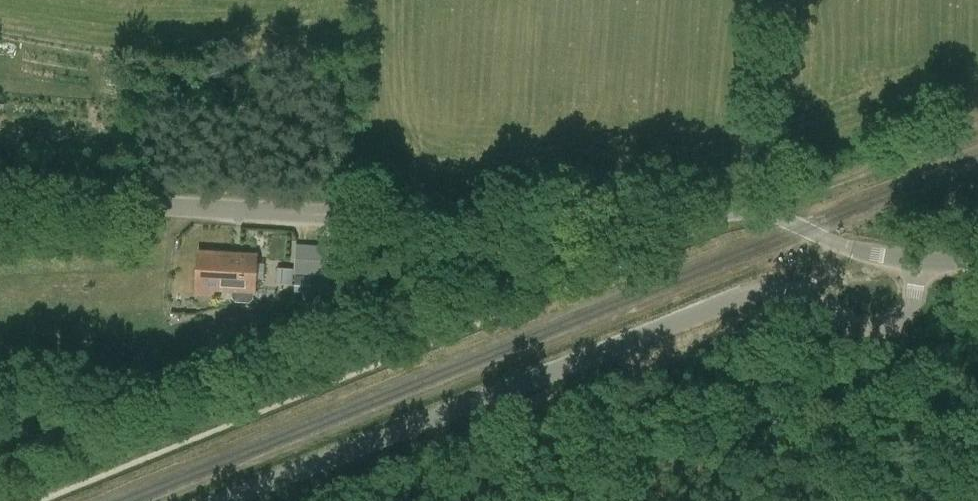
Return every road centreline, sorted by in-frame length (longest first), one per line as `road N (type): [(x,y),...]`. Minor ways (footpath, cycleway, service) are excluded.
road 1 (tertiary): [(925,263),(767,216),(590,222),(0,199)]
road 2 (unclassified): [(227,500),(747,290),(782,294),(863,336),(895,338),(912,316),(925,263)]

